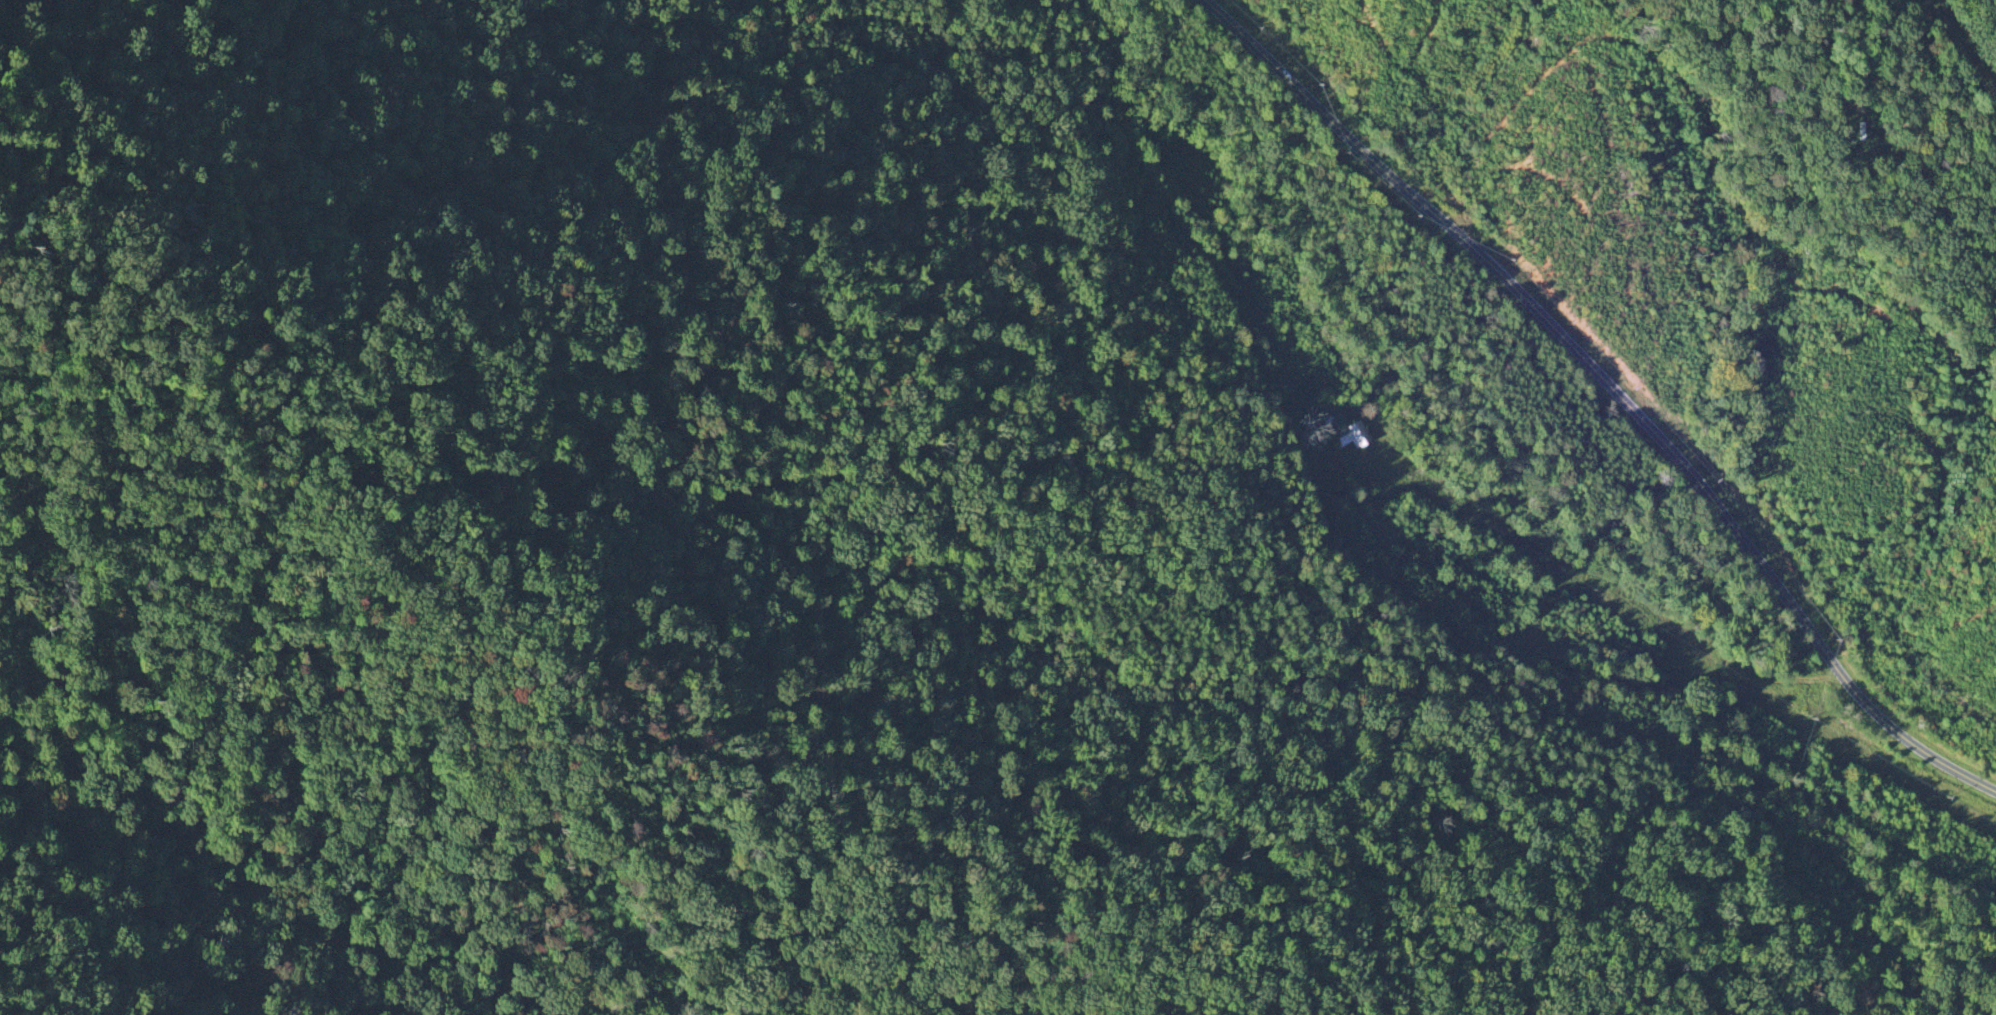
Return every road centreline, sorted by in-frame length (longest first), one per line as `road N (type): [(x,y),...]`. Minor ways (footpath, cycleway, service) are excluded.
road 1 (residential): [(1995,795),(1889,727),(1850,688),(1627,399),(1202,0)]
road 2 (residential): [(1500,273),(1442,430),(1298,652)]

